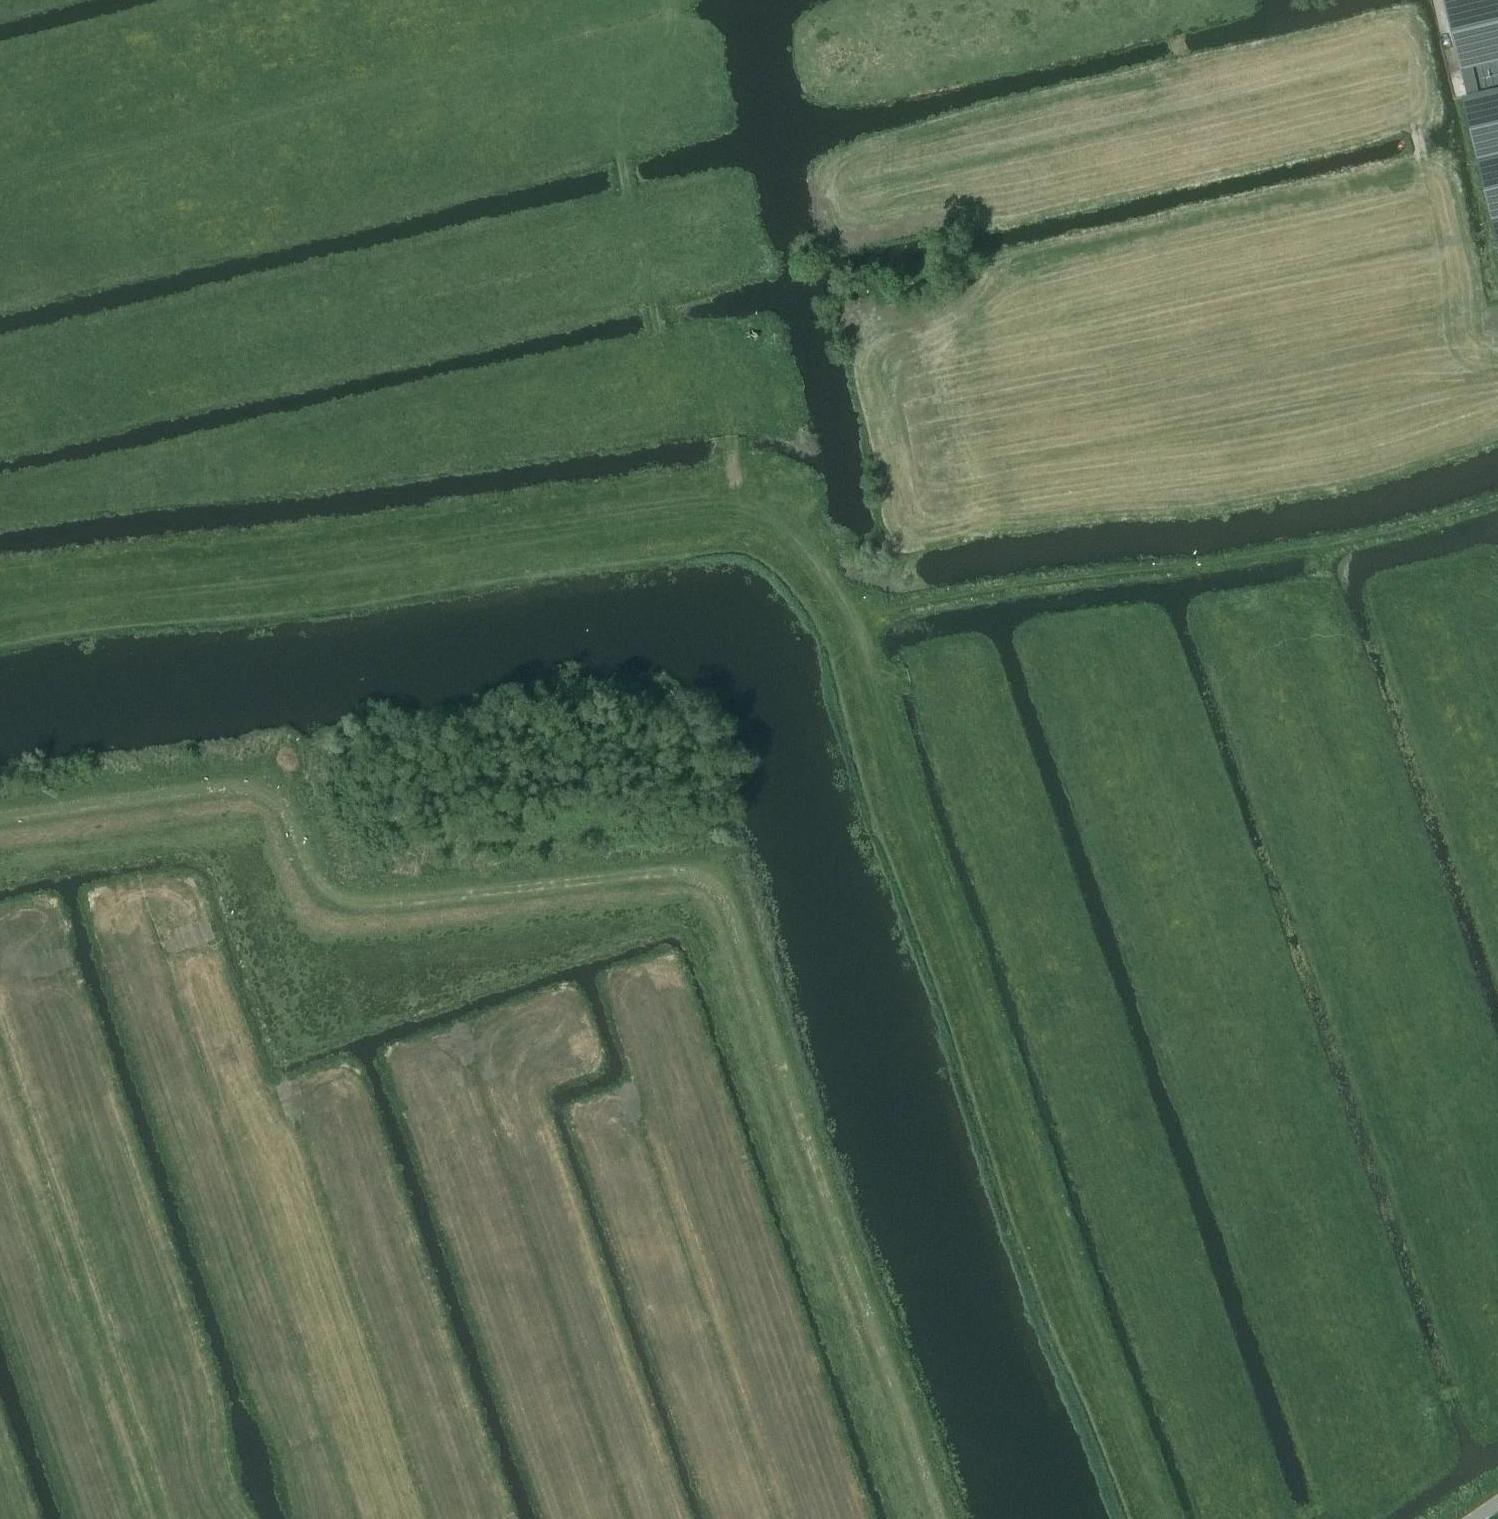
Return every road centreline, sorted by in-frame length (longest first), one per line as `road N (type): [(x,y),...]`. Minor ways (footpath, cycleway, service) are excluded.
road 1 (track): [(940,1518),(722,901),(688,876),(356,901),(311,874),(282,806),(248,788),(0,817)]
road 2 (track): [(754,547),(727,433),(660,342),(575,4),(591,0)]

